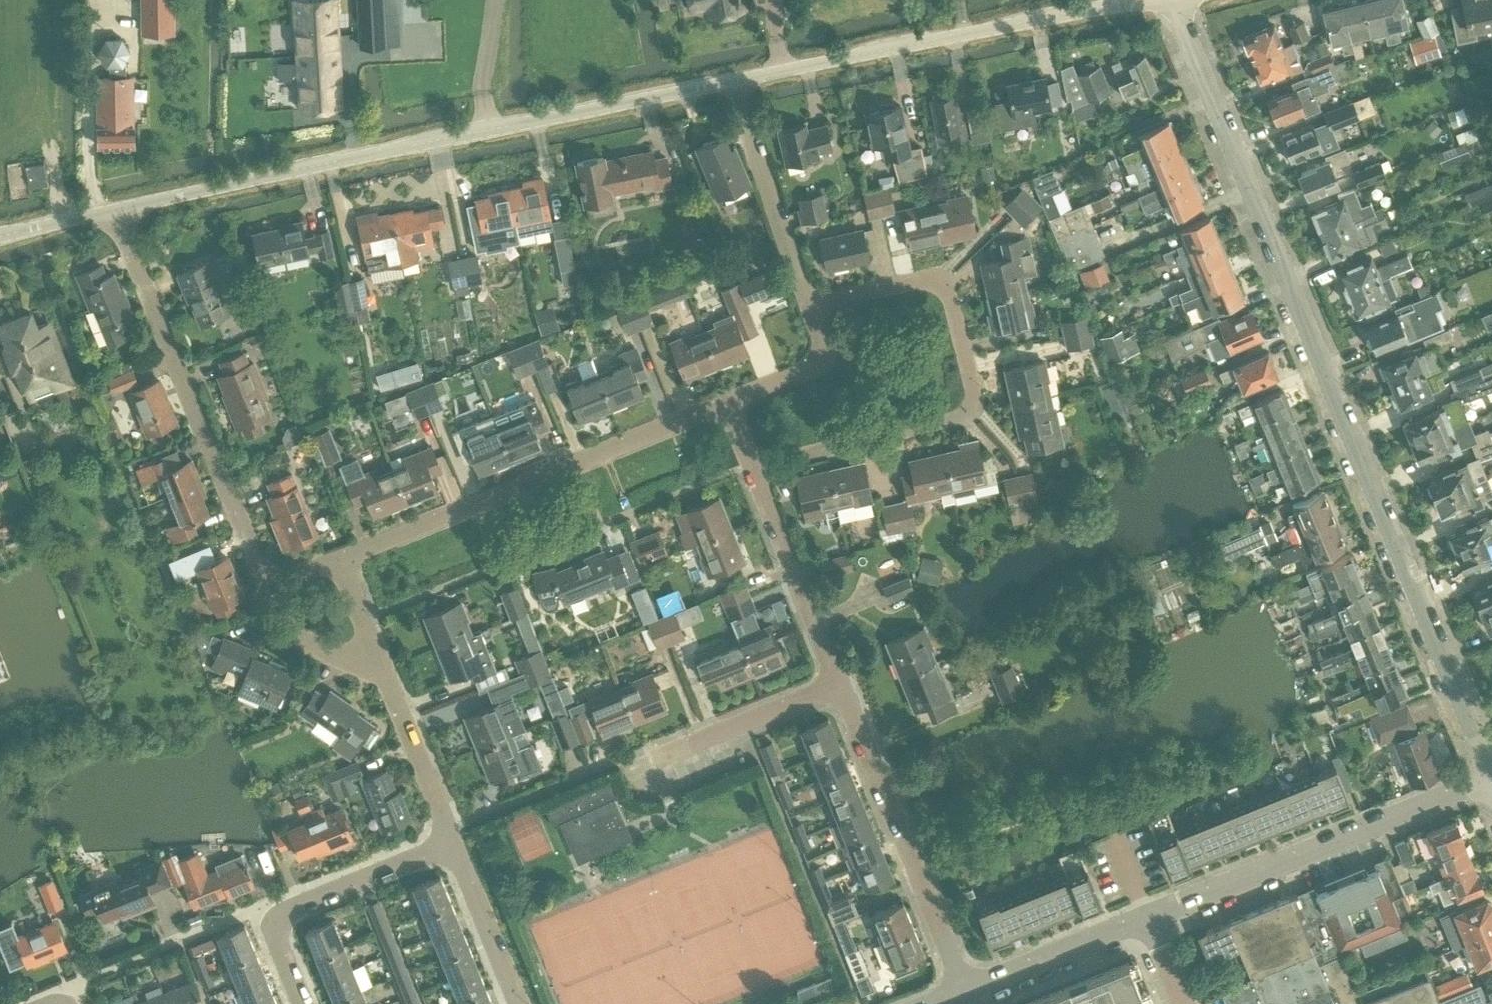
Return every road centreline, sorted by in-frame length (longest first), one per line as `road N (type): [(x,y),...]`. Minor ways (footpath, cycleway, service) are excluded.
road 1 (residential): [(1490,777),(1178,0)]
road 2 (unclassified): [(116,210),(735,82)]
road 3 (residential): [(753,468),(968,416),(978,404),(952,296),(929,283),(815,303)]
road 4 (unclassified): [(735,82),(1146,0)]
road 5 (residential): [(344,556),(728,405)]
road 6 (residential): [(264,587),(116,210)]
road 7 (residential): [(1163,913),(1490,777)]
road 8 (residential): [(838,686),(967,988)]
road 9 (residential): [(452,839),(284,913),(275,934),(302,1003)]
road 10 (residential): [(815,303),(735,82)]
road 11 (residential): [(753,468),(838,686)]
road 12 (residential): [(967,988),(1163,913)]
road 13 (residential): [(656,759),(838,686)]
road 14 (residential): [(452,839),(383,674)]
road 15 (residential): [(521,1003),(452,839)]
road 16 (residential): [(728,405),(810,372),(824,336),(815,303)]
road 17 (residential): [(383,674),(285,629),(264,587)]
road 18 (residential): [(383,674),(344,556)]

